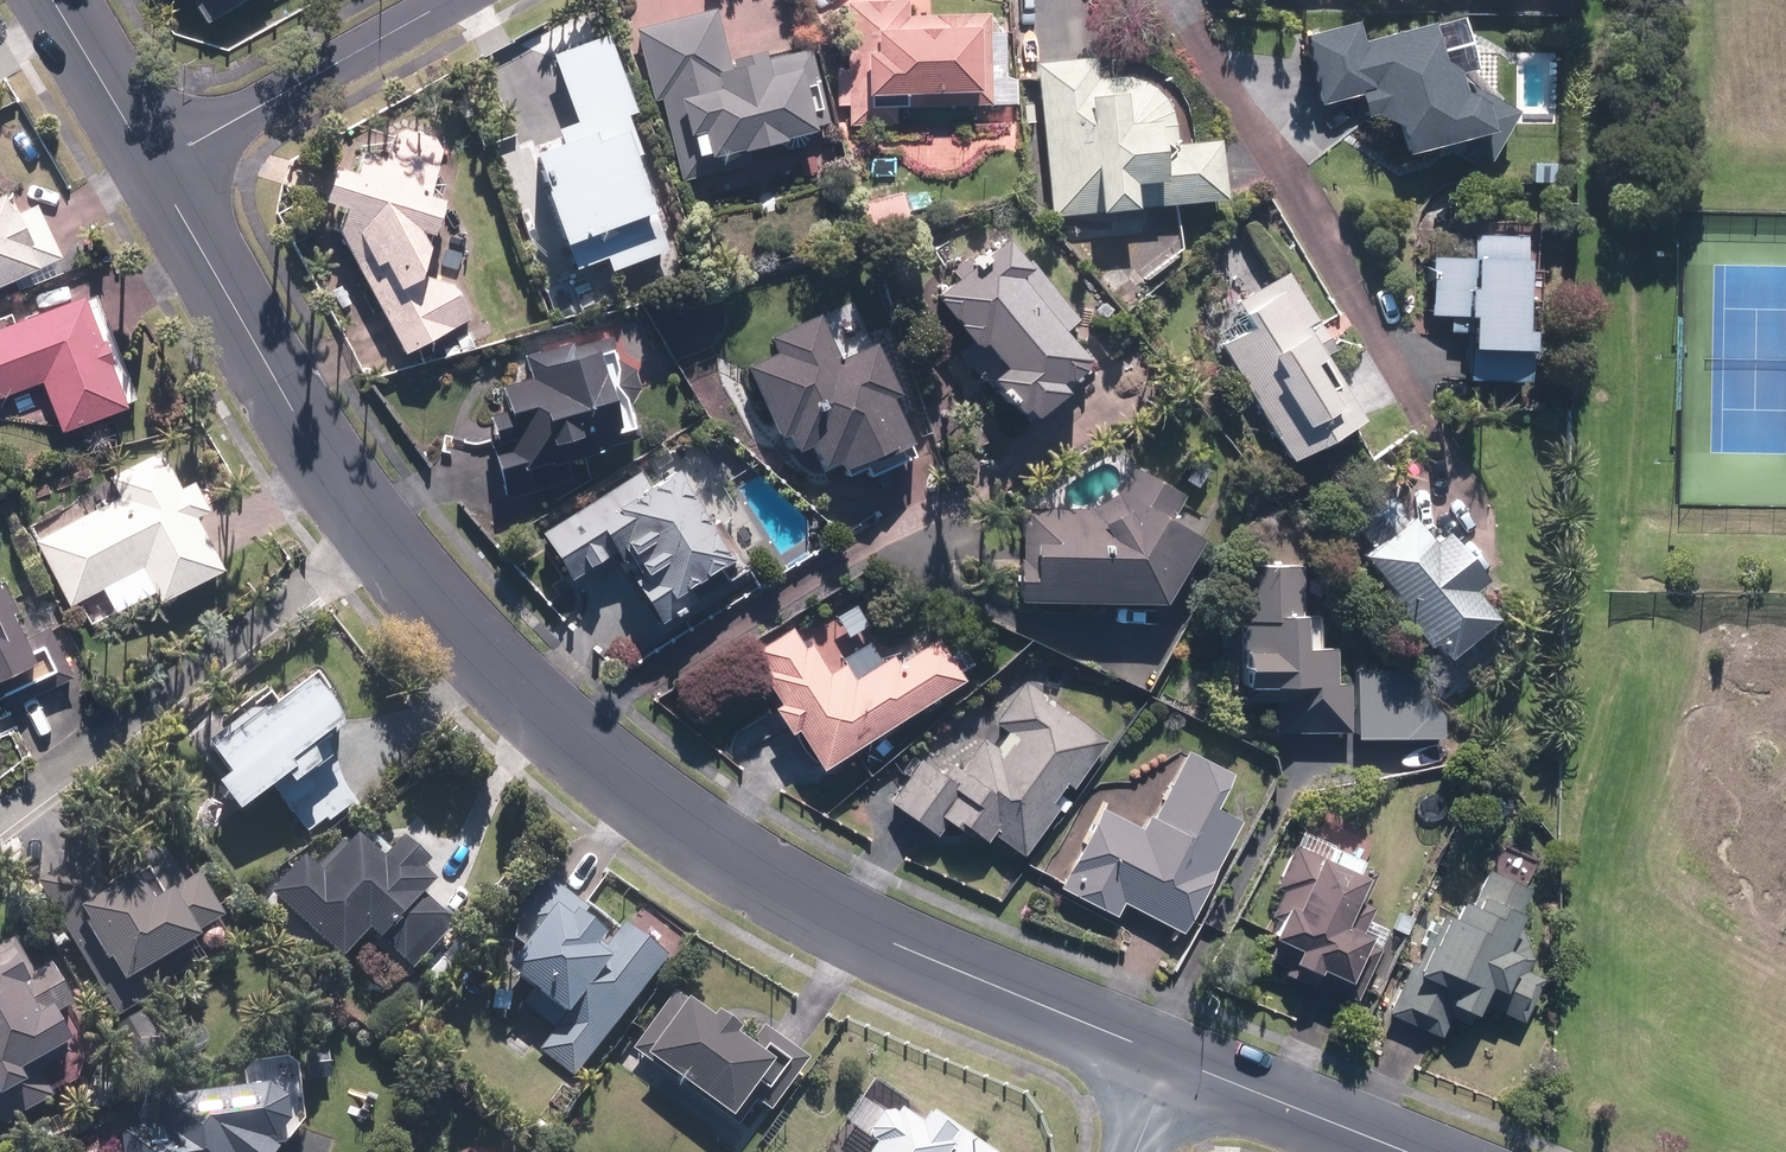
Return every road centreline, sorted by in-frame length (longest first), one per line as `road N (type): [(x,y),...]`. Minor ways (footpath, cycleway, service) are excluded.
road 1 (tertiary): [(155,168),(373,530),(502,675),(580,746),(750,870),(849,924),(1180,1062)]
road 2 (residential): [(453,0),(155,168)]
road 3 (tertiary): [(1180,1062),(1404,1151)]
road 4 (tertiary): [(50,0),(155,168)]

